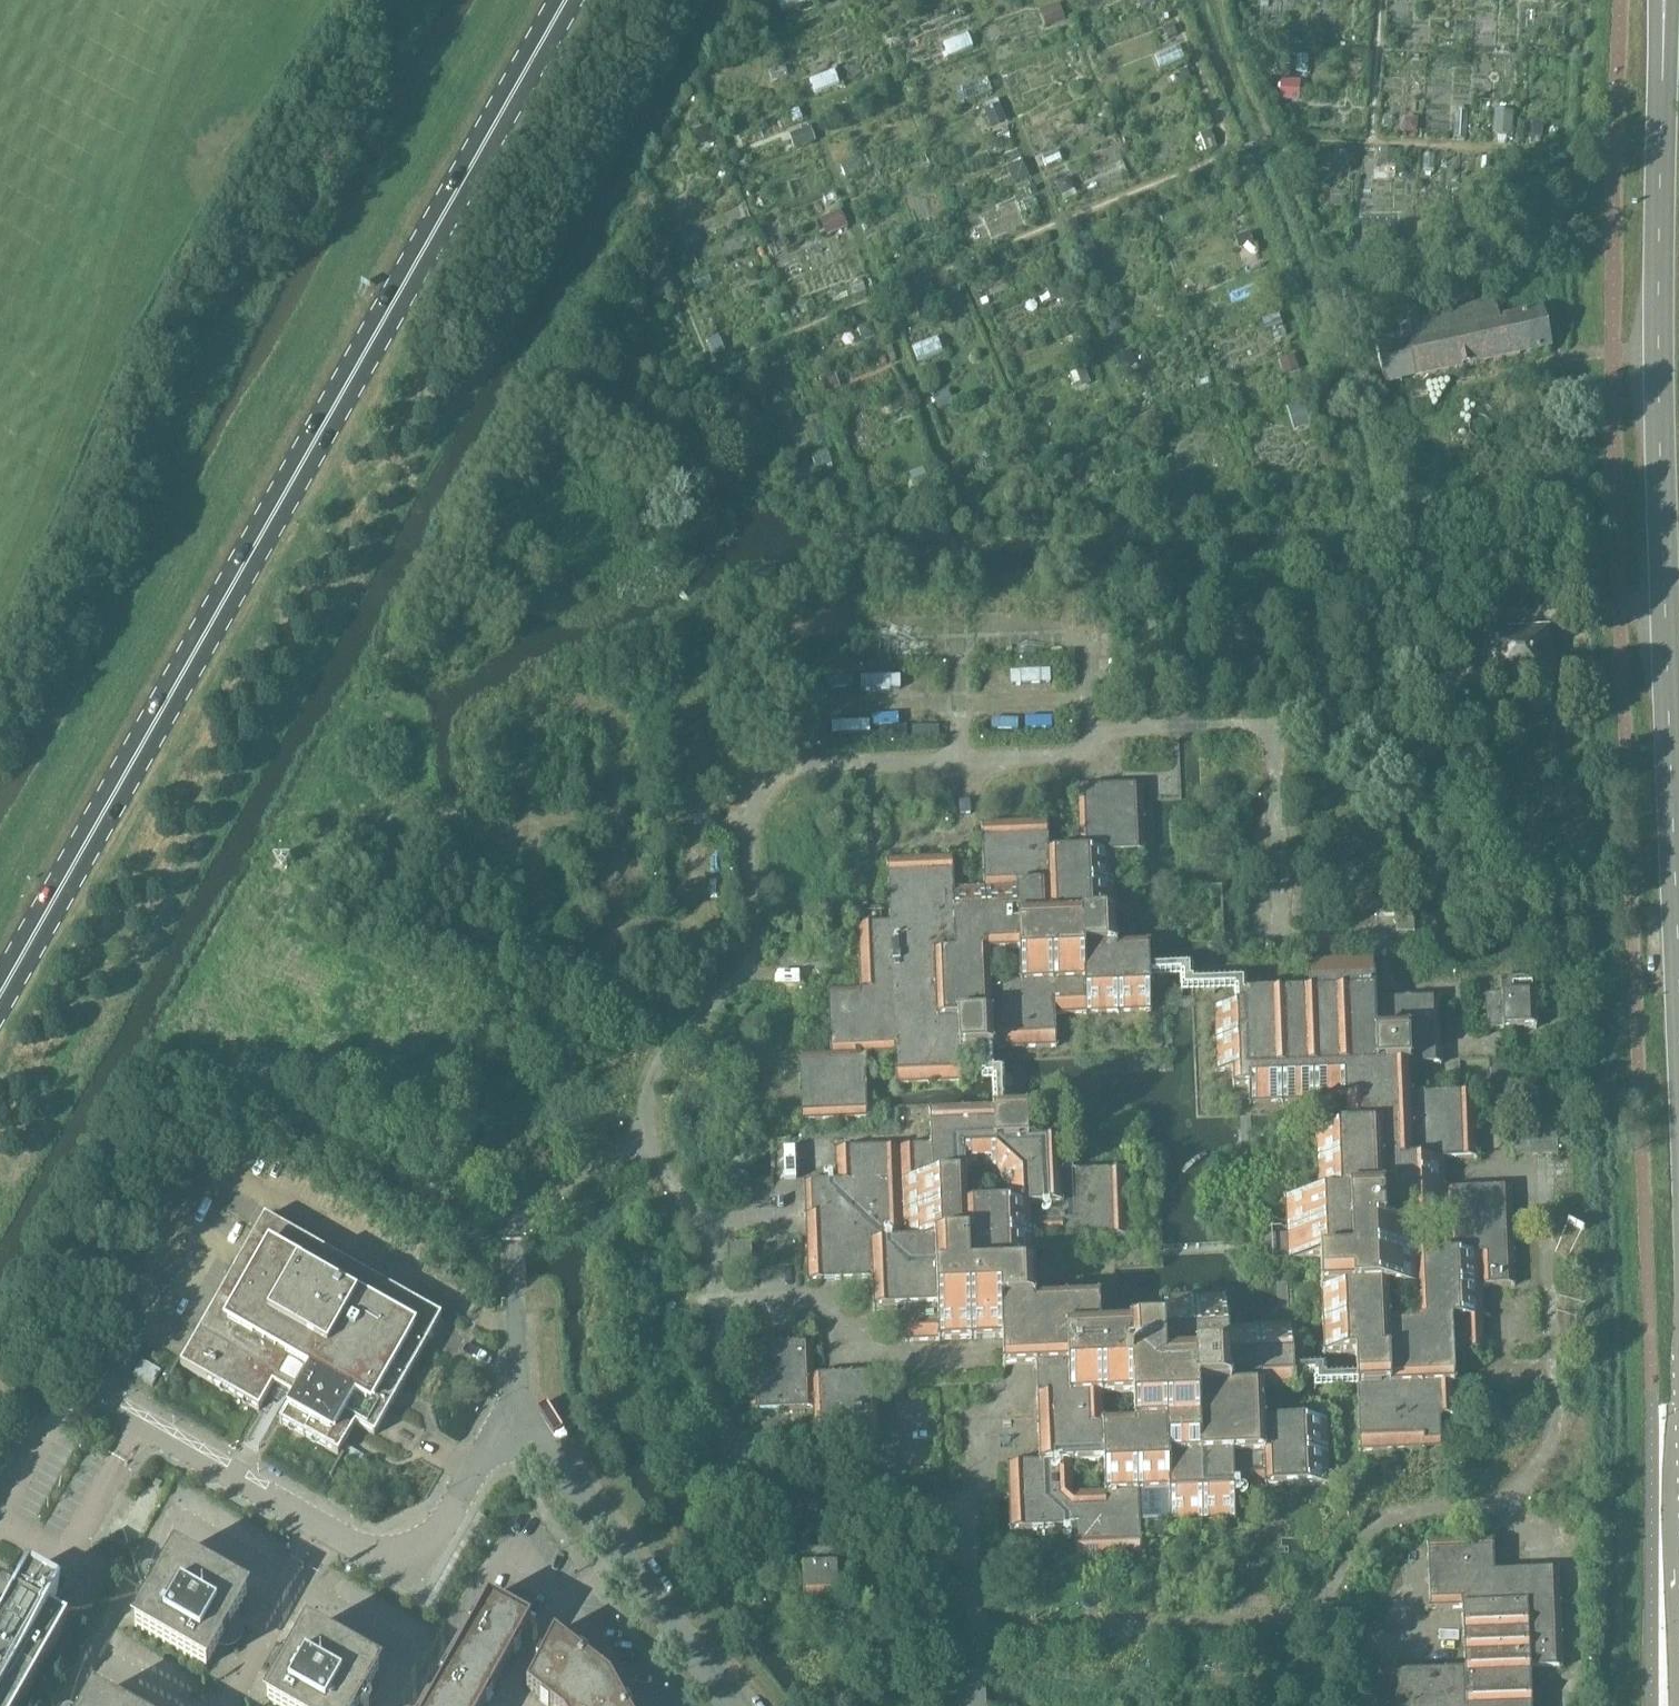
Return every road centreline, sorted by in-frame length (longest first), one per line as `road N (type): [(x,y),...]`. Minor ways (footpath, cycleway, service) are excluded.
road 1 (primary): [(0,998),(567,0)]
road 2 (secondary): [(1678,939),(1663,527),(1665,0)]
road 3 (unclassified): [(93,1402),(366,1558),(425,1544),(512,1398)]
road 4 (unclassified): [(737,1705),(512,1398)]
road 5 (unclassified): [(512,1398),(513,1237)]

